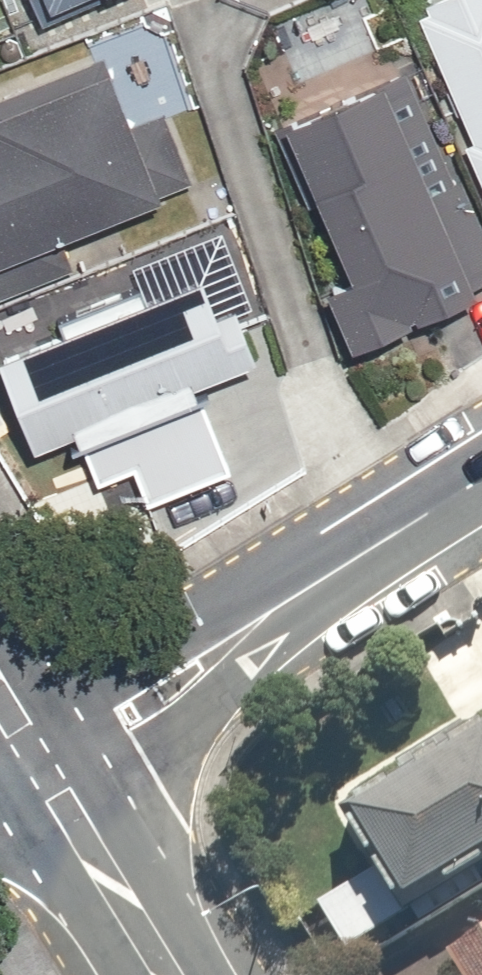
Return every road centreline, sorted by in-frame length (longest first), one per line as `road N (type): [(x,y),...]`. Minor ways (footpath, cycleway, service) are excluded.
road 1 (residential): [(481,476),(35,748)]
road 2 (secondary): [(171,974),(35,748)]

